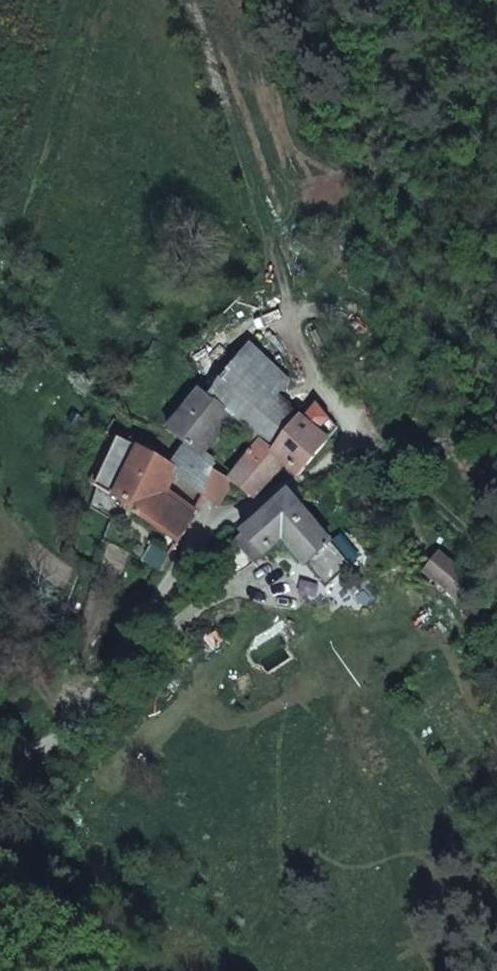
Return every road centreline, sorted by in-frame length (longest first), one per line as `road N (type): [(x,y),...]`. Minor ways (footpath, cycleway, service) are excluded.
road 1 (residential): [(0,719),(40,736),(93,701),(214,524),(313,475),(361,440)]
road 2 (track): [(496,563),(361,440)]

